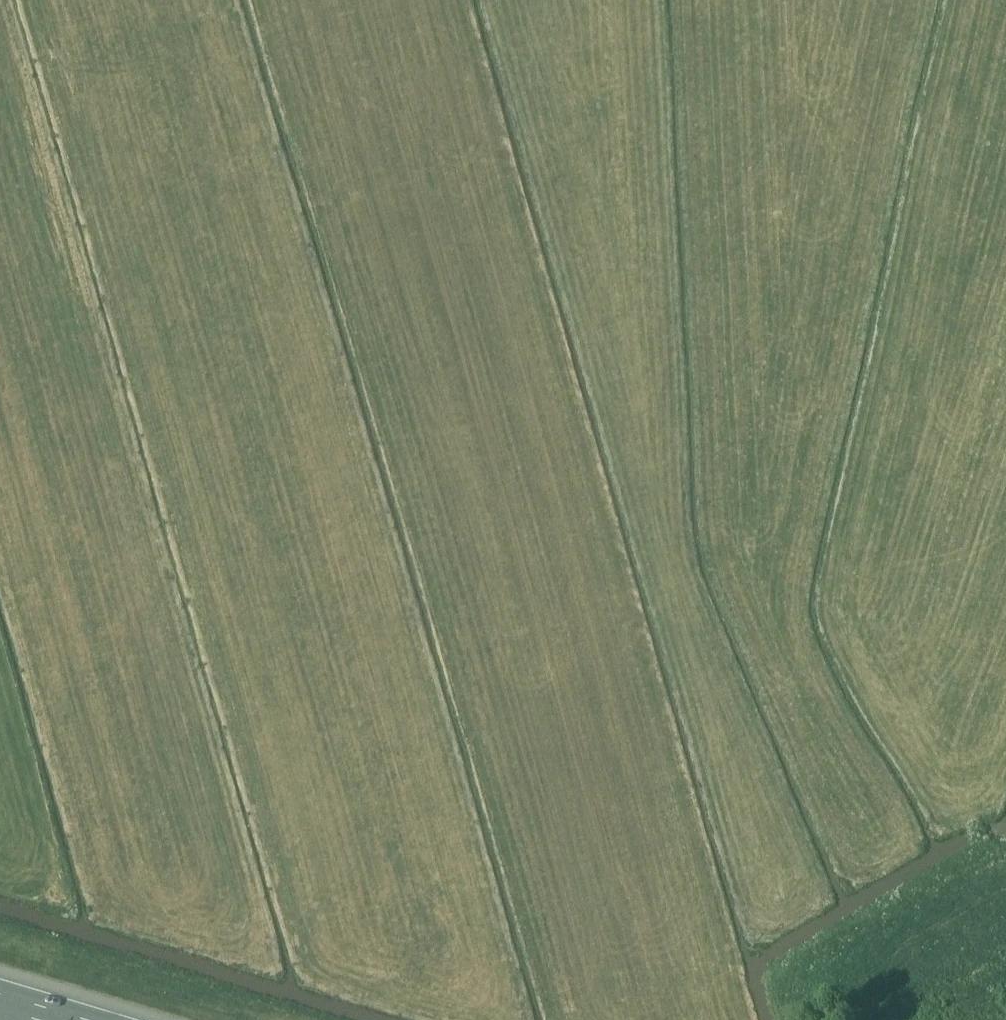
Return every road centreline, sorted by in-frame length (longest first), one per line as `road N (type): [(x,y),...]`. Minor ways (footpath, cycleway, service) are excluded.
road 1 (track): [(1005,889),(835,987),(832,1019)]

